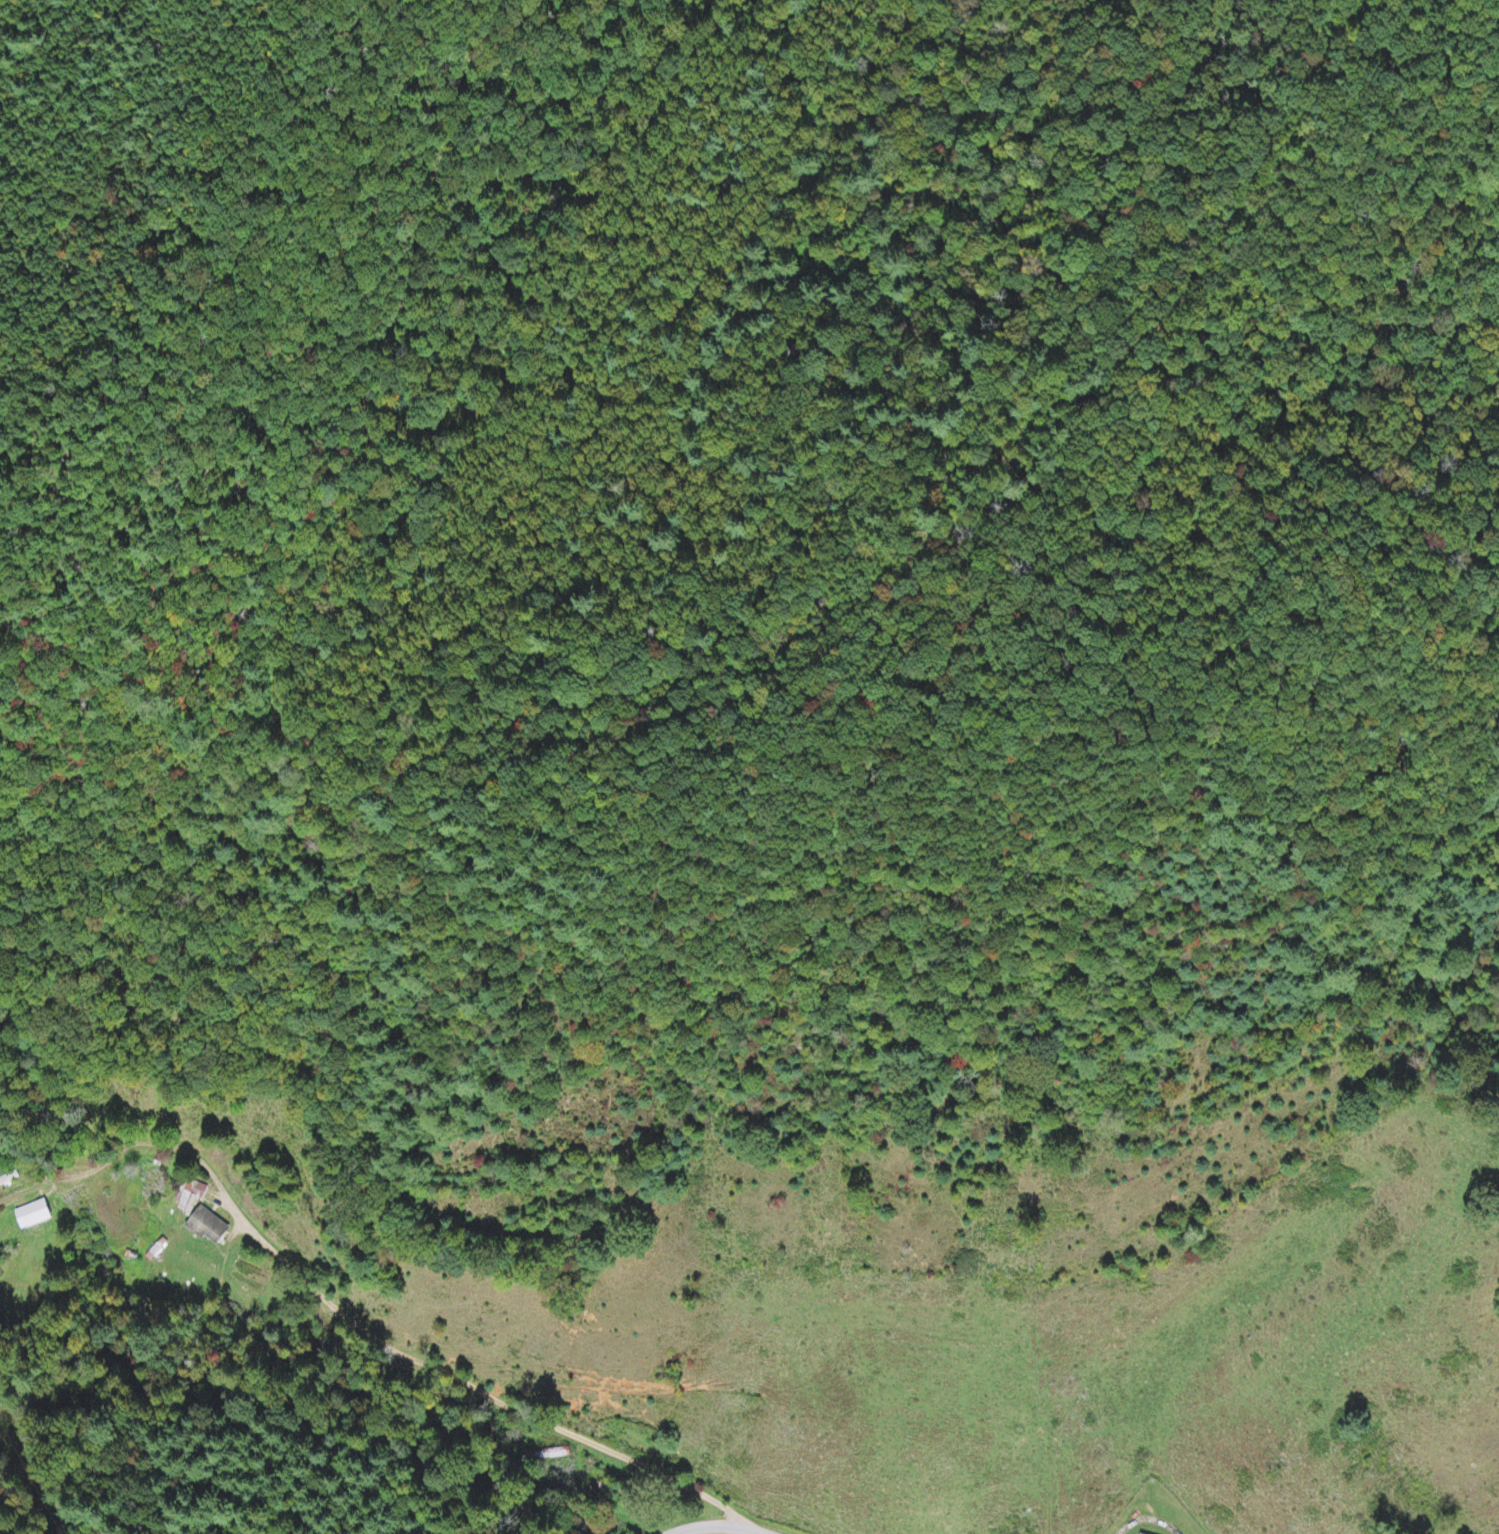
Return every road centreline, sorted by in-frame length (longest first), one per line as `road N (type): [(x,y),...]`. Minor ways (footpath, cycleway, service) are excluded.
road 1 (residential): [(583,1440),(415,1358),(340,1308),(250,1233),(215,1180)]
road 2 (residential): [(583,1440),(683,1487),(744,1528)]

